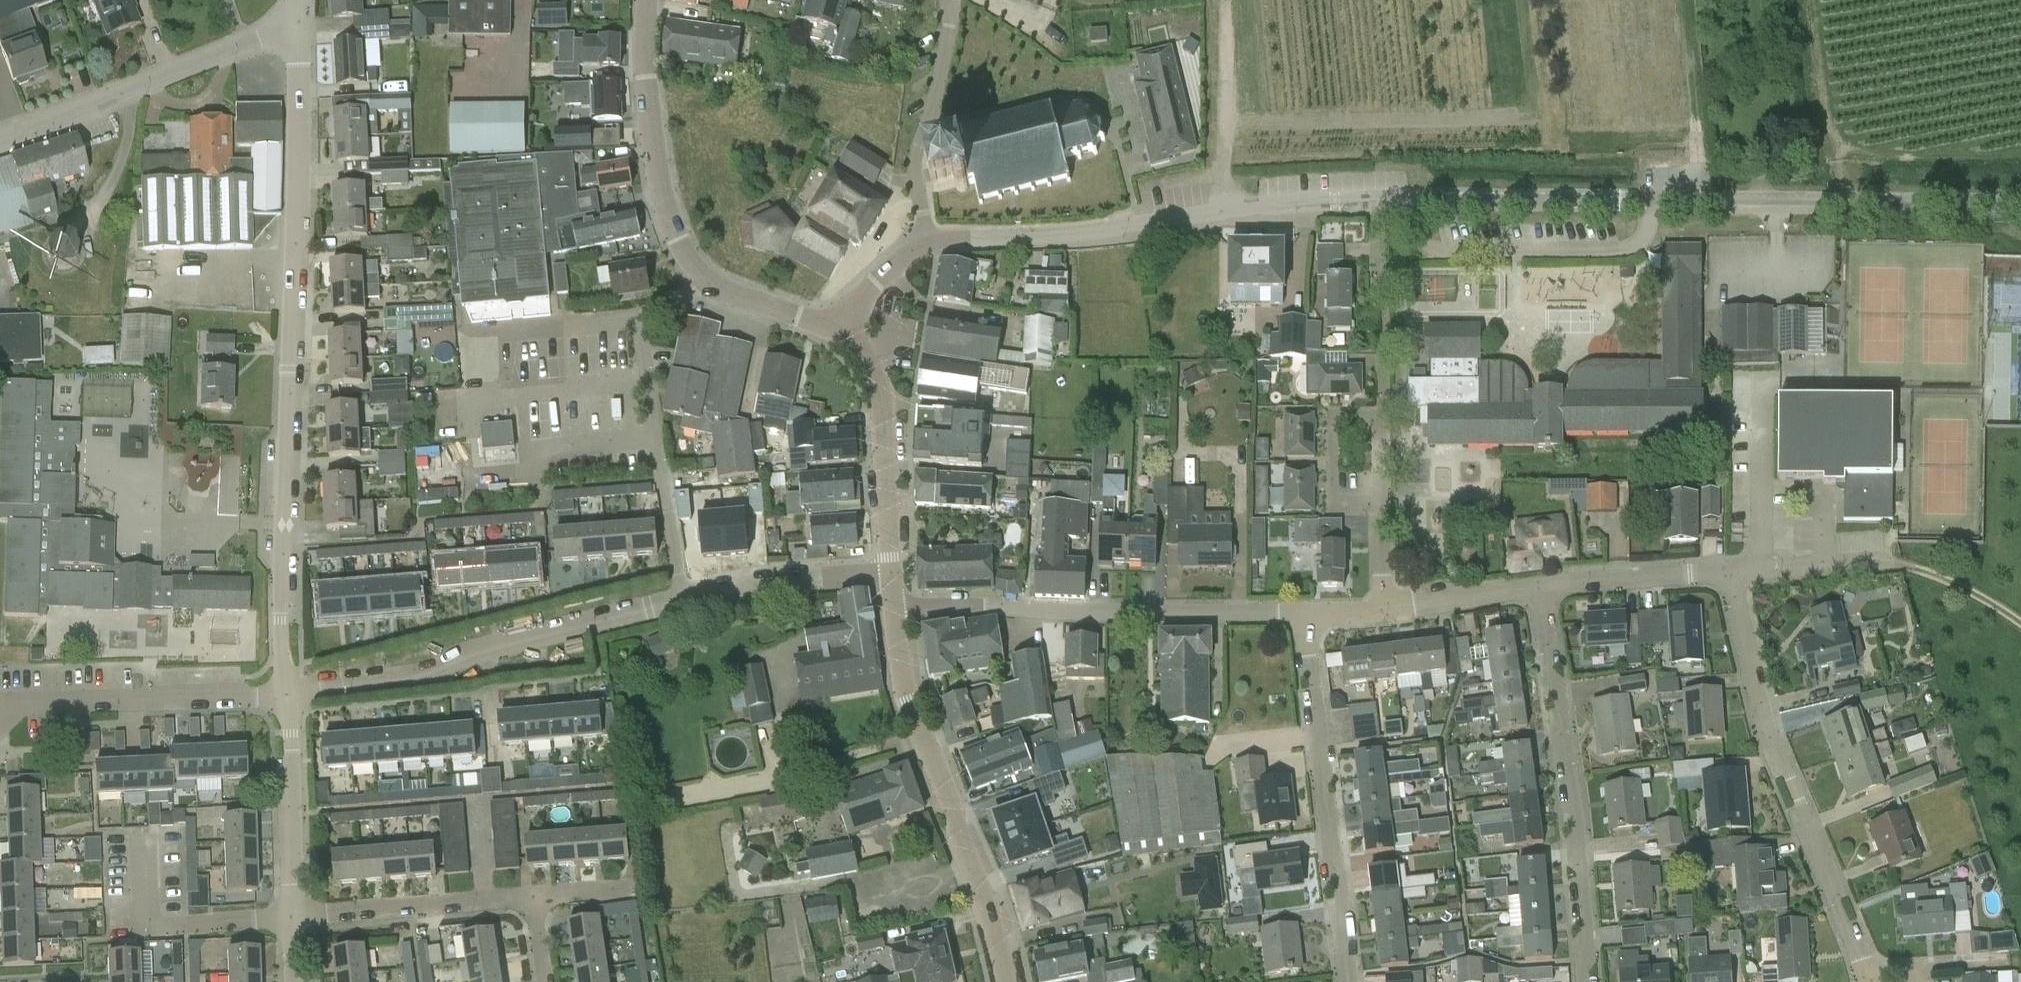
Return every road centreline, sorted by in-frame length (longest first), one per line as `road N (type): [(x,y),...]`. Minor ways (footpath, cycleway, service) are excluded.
road 1 (residential): [(289,694),(285,525),(299,23)]
road 2 (tertiary): [(2020,203),(1377,201)]
road 3 (tertiary): [(1377,201),(1068,235),(926,241)]
road 4 (residential): [(1865,966),(1772,737),(1732,564)]
road 5 (residential): [(1309,616),(891,606)]
road 6 (residential): [(289,694),(437,674),(483,648),(685,600)]
road 7 (tertiary): [(1010,981),(990,913),(905,708),(891,606)]
road 8 (residential): [(1586,981),(1567,746),(1535,593)]
road 9 (residential): [(685,600),(639,318),(713,283)]
road 10 (residential): [(1349,981),(1309,616)]
road 11 (residential): [(0,139),(299,23)]
road 12 (residential): [(713,283),(679,250),(654,159),(645,95),(648,0)]
road 13 (residential): [(0,714),(11,702),(289,694)]
road 14 (tertiary): [(889,575),(882,423),(869,364),(839,330)]
road 15 (residential): [(954,0),(918,158),(926,241)]
road 16 (residential): [(288,916),(531,897)]
road 17 (residential): [(146,847),(147,928),(288,916)]
road 18 (residential): [(288,916),(289,694)]
road 19 (residential): [(685,600),(765,581),(889,575)]
road 20 (residential): [(1732,564),(1535,593)]
road 21 (residential): [(1910,569),(1850,560),(1732,564)]
road 22 (residential): [(1384,606),(1384,504),(1333,504)]
road 23 (residential): [(1535,593),(1384,606)]
road 24 (residential): [(839,330),(744,301),(713,283)]
road 25 (residential): [(1865,966),(2000,961)]
road 26 (tertiary): [(926,241),(857,299),(839,330)]

